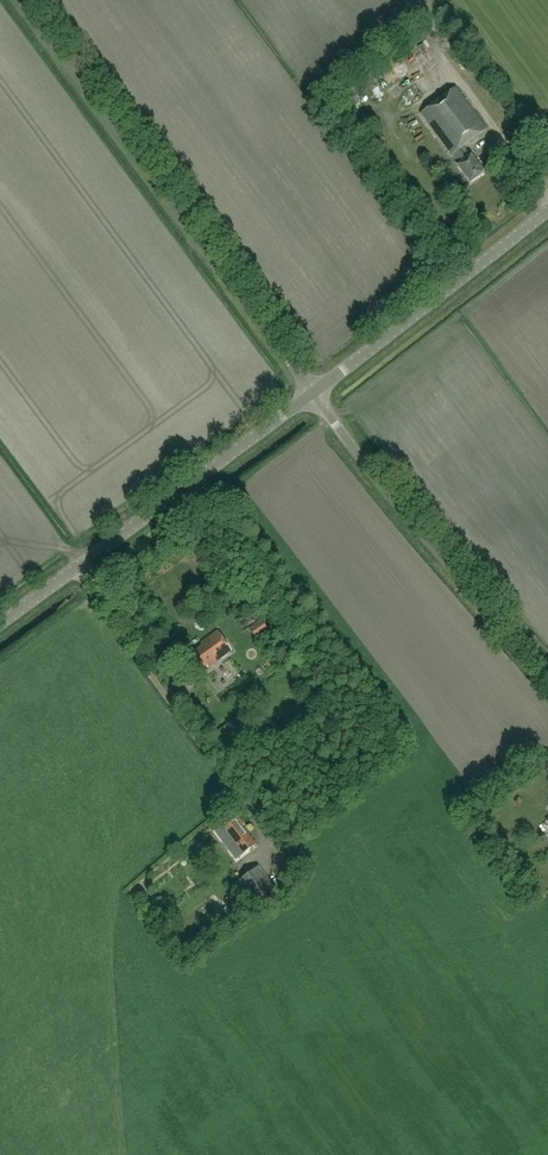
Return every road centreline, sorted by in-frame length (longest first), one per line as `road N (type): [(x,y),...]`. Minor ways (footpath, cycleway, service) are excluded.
road 1 (unclassified): [(313,394),(23,0)]
road 2 (unclassified): [(0,626),(313,394)]
road 3 (unclassified): [(547,680),(313,394)]
road 4 (unclassified): [(313,394),(547,209)]

